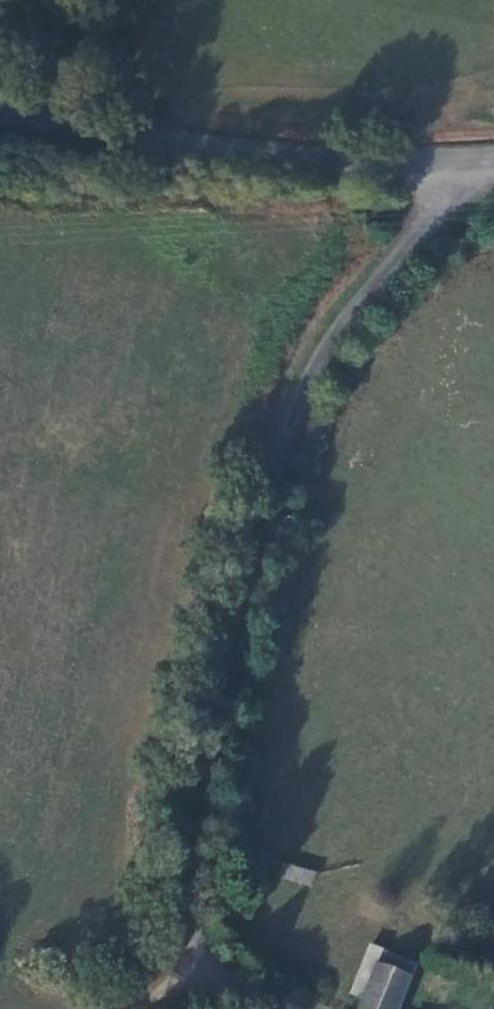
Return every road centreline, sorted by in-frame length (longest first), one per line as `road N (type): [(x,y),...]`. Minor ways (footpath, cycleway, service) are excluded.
road 1 (unclassified): [(448,161),(440,193),(329,344),(280,461),(241,606),(198,821),(194,930),(202,965),(272,1008)]
road 2 (unclassified): [(0,111),(227,146),(448,161)]
road 3 (track): [(202,965),(58,1003),(0,1005)]

